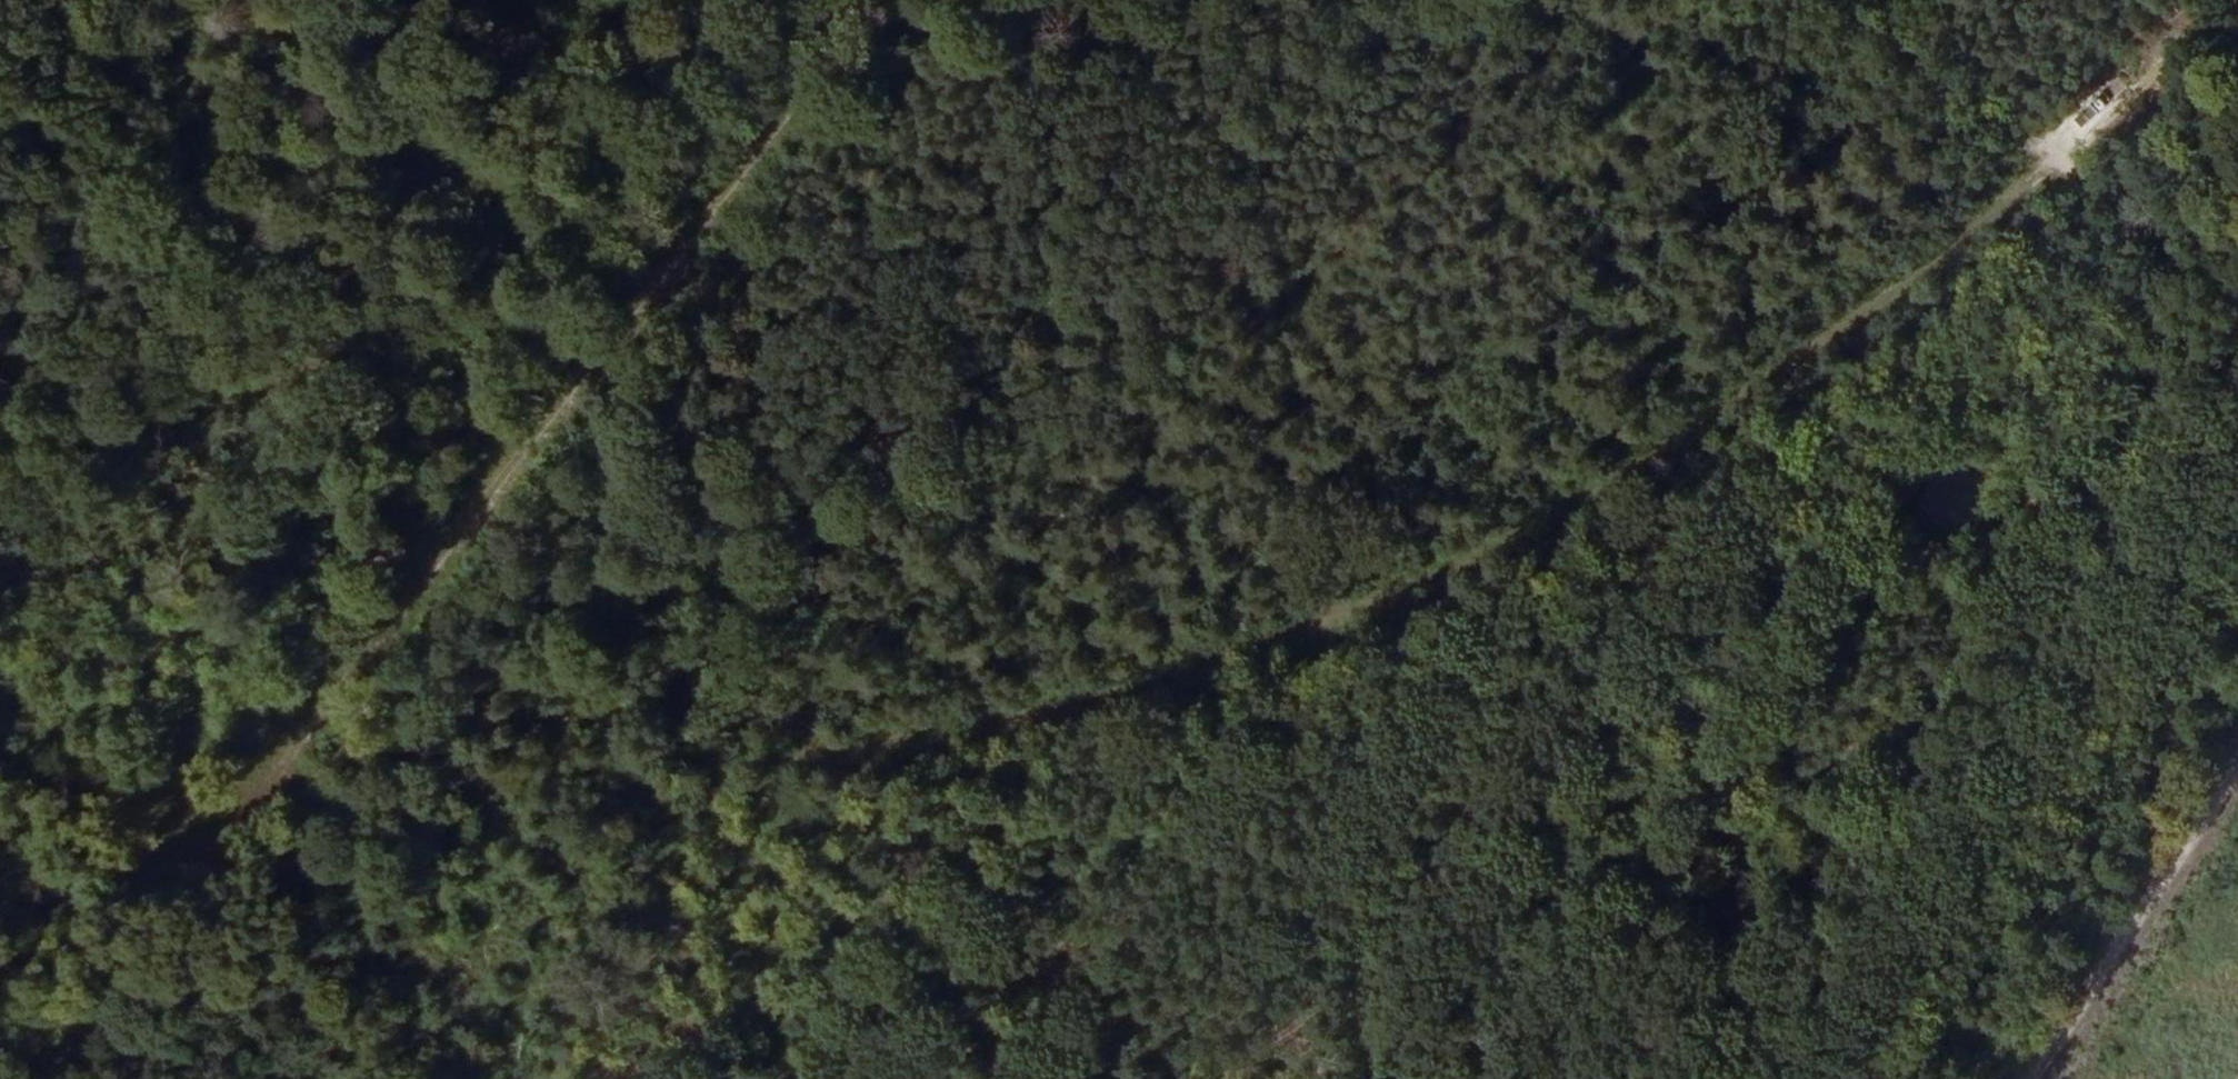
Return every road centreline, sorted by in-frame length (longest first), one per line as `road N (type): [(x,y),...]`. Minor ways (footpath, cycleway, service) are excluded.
road 1 (track): [(45,1078),(897,0)]
road 2 (track): [(2237,283),(1861,0)]
road 3 (track): [(2044,1078),(2237,810)]

